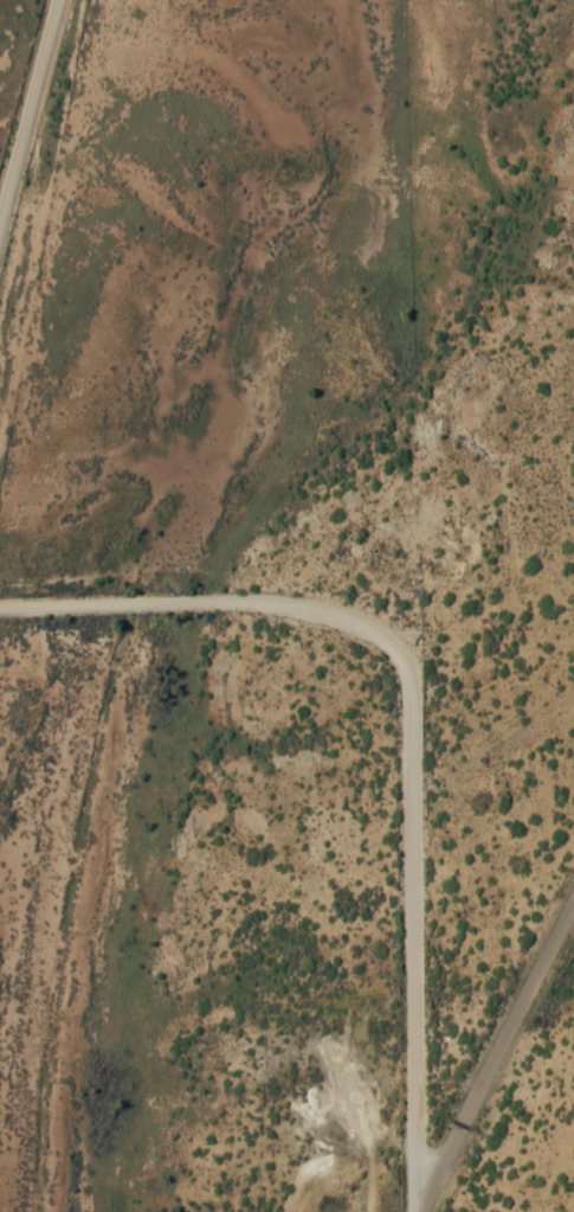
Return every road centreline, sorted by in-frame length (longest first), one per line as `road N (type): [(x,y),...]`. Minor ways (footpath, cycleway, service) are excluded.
road 1 (residential): [(412,1211),(404,666),(382,639),(290,607),(0,608)]
road 2 (residential): [(420,1211),(573,894)]
road 3 (residential): [(0,238),(61,0)]

